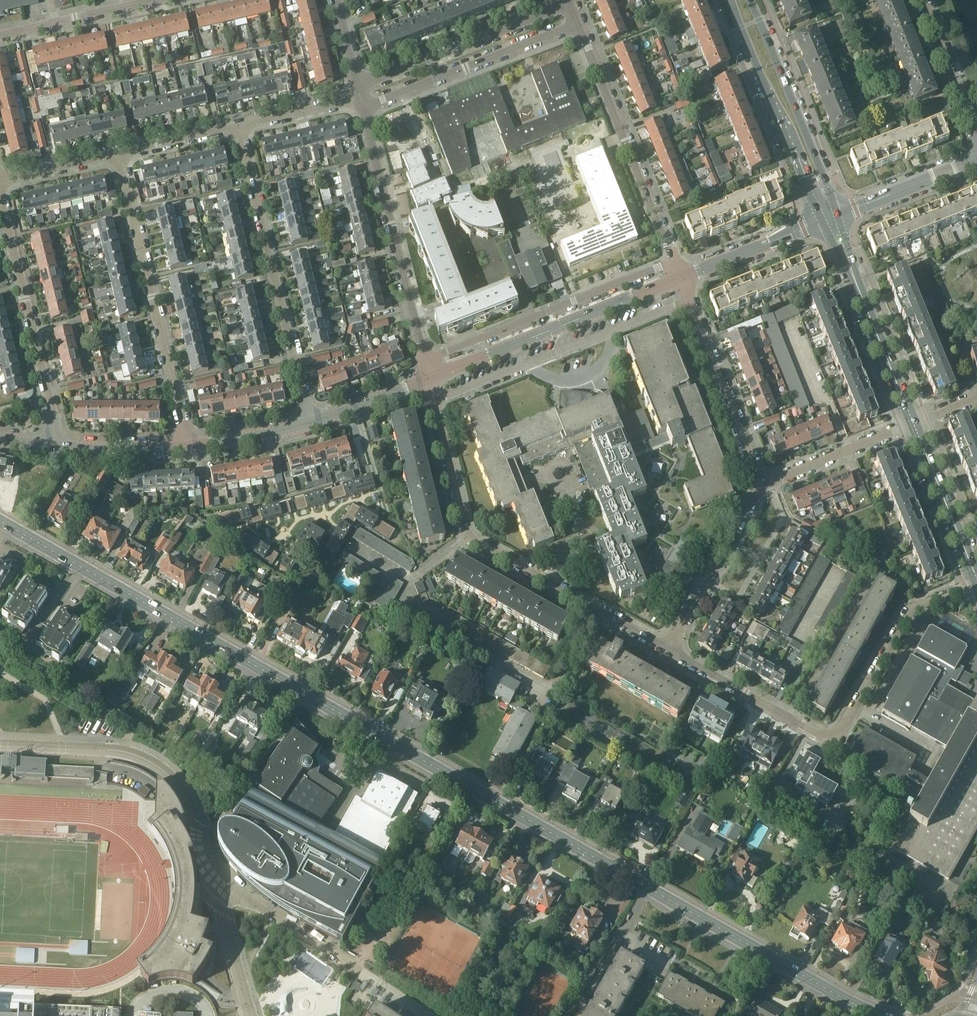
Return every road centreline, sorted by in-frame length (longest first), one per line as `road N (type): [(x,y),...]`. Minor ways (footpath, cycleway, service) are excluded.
road 1 (secondary): [(0,522),(872,1012)]
road 2 (residential): [(671,650),(834,744),(906,614),(976,585)]
road 3 (residential): [(671,650),(470,539),(427,380)]
road 4 (unclassified): [(218,899),(195,812),(184,791),(148,760),(0,746)]
road 5 (residential): [(312,422),(239,126)]
road 6 (residential): [(118,153),(187,446)]
road 7 (residential): [(427,380),(362,108)]
road 8 (tertiary): [(427,380),(681,276)]
road 9 (residential): [(580,23),(676,258)]
road 10 (residential): [(54,445),(0,198)]
road 11 (unclassified): [(430,1015),(277,913),(246,898),(218,899)]
road 12 (primary): [(731,0),(810,188),(831,218)]
road 13 (residential): [(362,108),(580,23)]
road 14 (primary): [(831,218),(827,182),(750,0)]
road 15 (residential): [(572,3),(357,84)]
road 16 (residential): [(681,276),(763,484)]
road 17 (primary): [(914,424),(831,218)]
road 18 (residential): [(763,484),(671,650)]
road 19 (primary): [(976,576),(914,424)]
road 20 (residential): [(914,424),(763,484)]
road 21 (tertiary): [(681,276),(831,218)]
road 22 (tertiary): [(831,218),(976,160)]
road 23 (residential): [(921,0),(976,140)]
road 24 (tertiary): [(54,445),(187,446)]
road 25 (tertiary): [(187,446),(312,422)]
road 26 (residential): [(360,97),(239,126)]
road 27 (residential): [(239,126),(118,153)]
road 28 (tertiary): [(312,422),(427,380)]
road 29 (unclassified): [(252,1015),(218,899)]
road 30 (residential): [(118,153),(0,179)]

